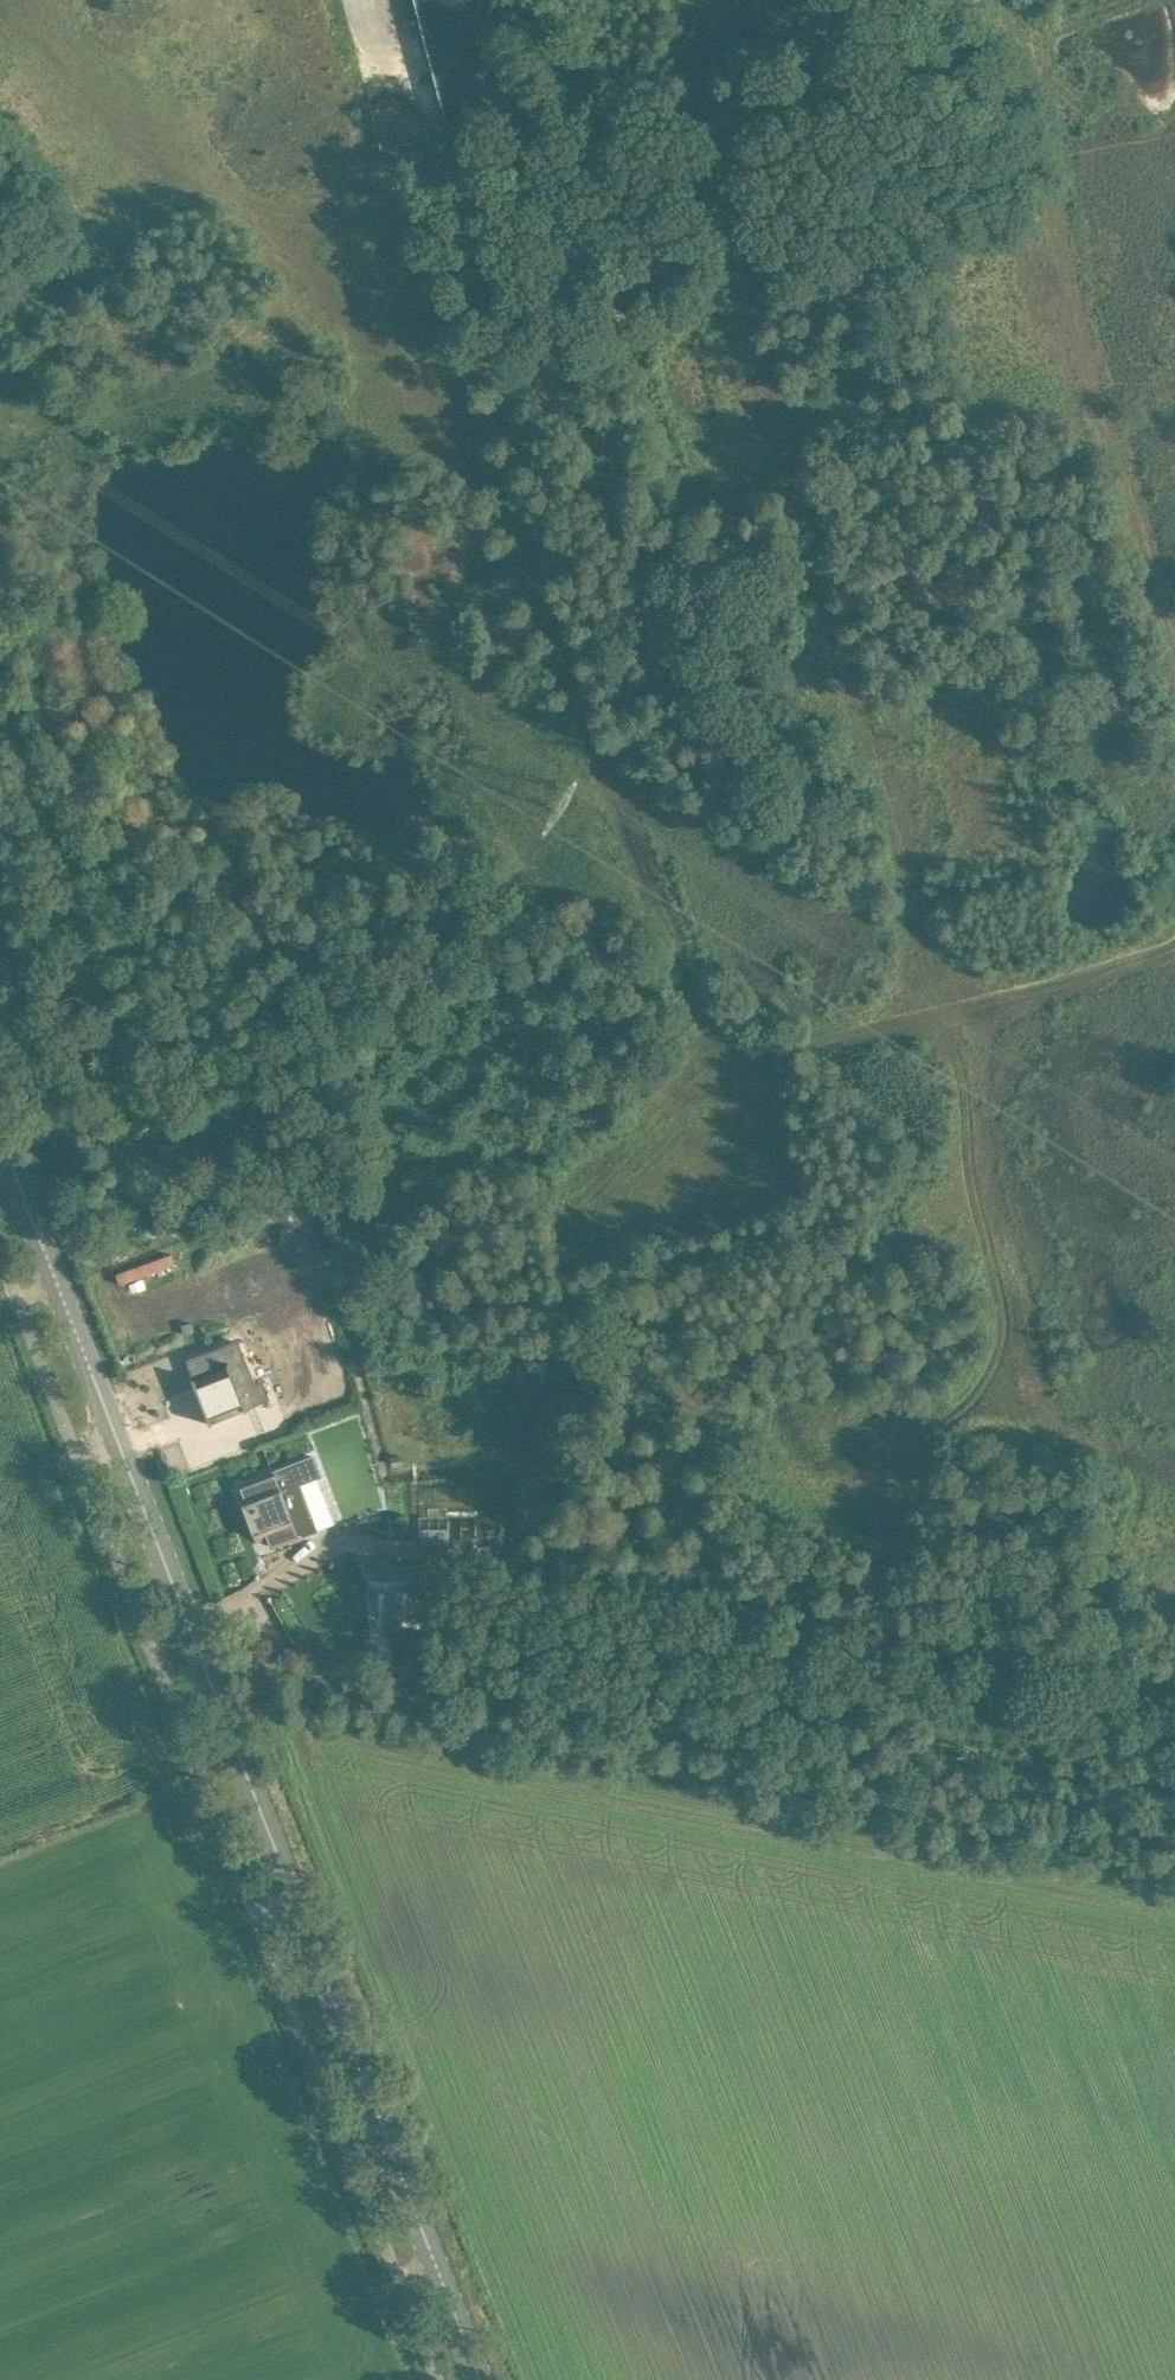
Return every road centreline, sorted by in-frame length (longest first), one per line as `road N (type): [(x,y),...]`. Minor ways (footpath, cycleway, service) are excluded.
road 1 (tertiary): [(480,2379),(0,1133)]
road 2 (track): [(1174,1860),(203,1657)]

